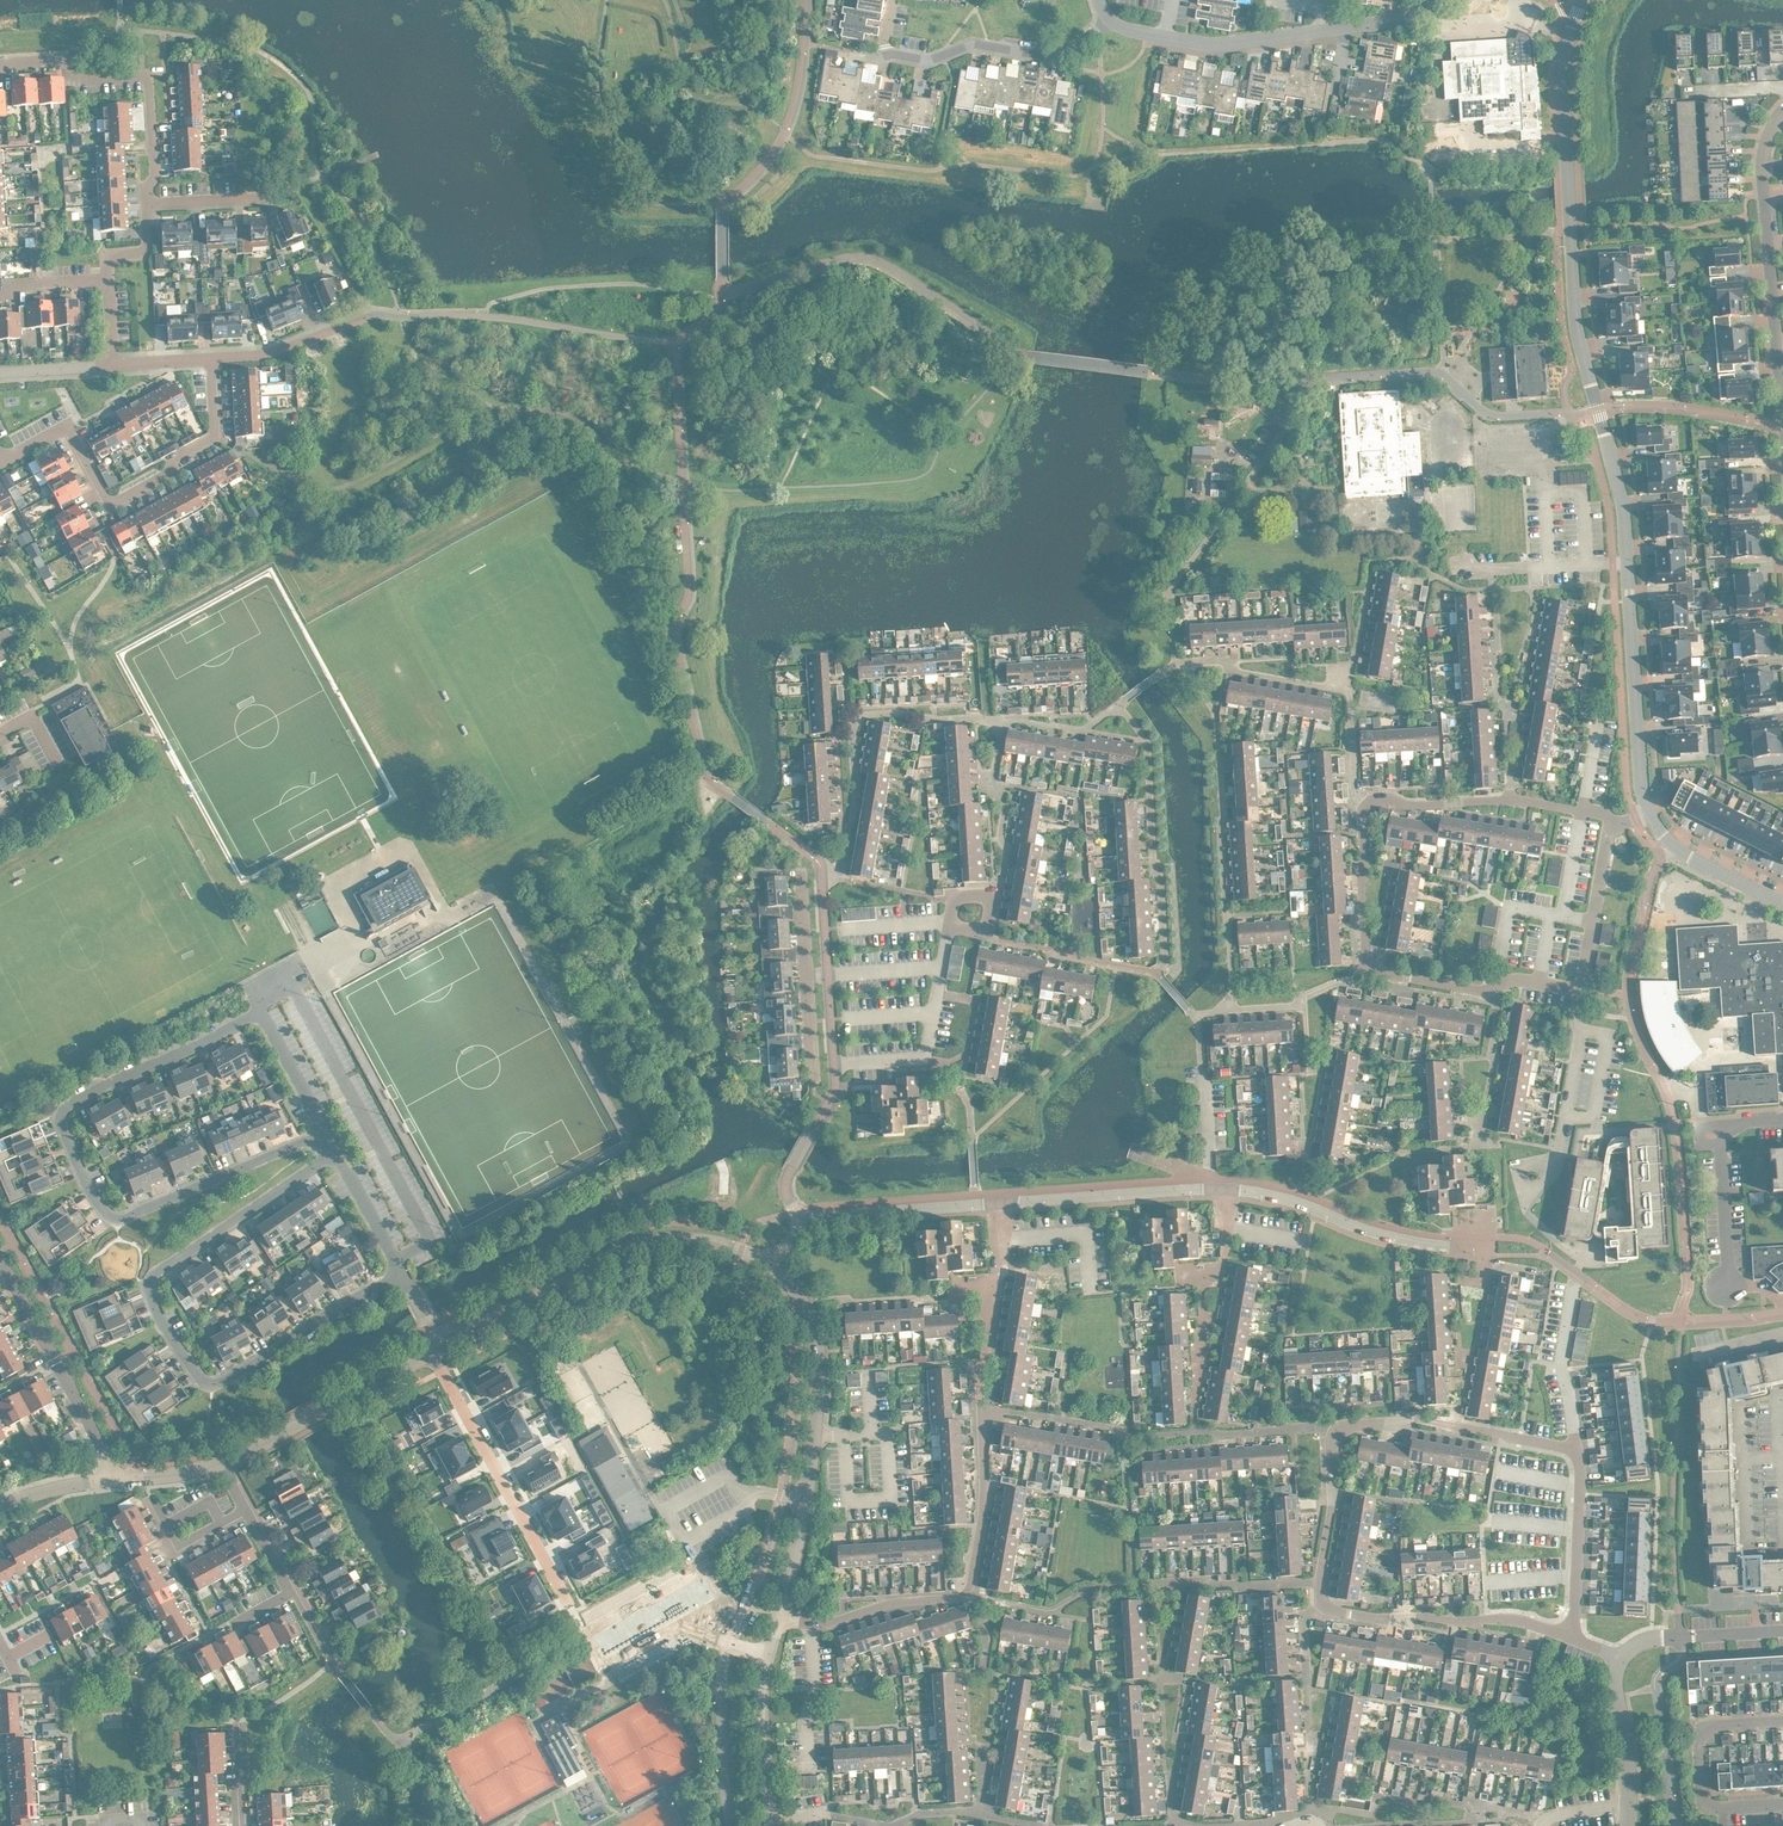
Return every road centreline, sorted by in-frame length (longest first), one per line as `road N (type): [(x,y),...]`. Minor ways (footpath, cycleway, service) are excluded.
road 1 (residential): [(328,1130),(123,1216),(100,1204),(82,1174),(63,1120),(76,1096),(265,1009)]
road 2 (residential): [(399,1268),(216,1381),(200,1376),(158,1313),(152,1279),(158,1268),(337,1149)]
road 3 (residential): [(1574,1636),(1506,1613),(1388,1617),(1333,1606),(1320,1579),(1333,1505),(1327,1426)]
road 4 (tertiary): [(1629,562),(1622,499),(1576,314),(1570,163)]
road 5 (unclassified): [(440,1348),(646,1239),(709,1232),(779,1260)]
road 6 (unclassified): [(779,1260),(807,1297),(822,1356),(807,1495),(784,1606)]
road 7 (residential): [(6,457),(64,426),(111,501),(167,473),(175,458),(216,432),(213,355)]
road 8 (residential): [(1364,830),(1369,969),(1485,988),(1520,977),(1582,986)]
road 9 (residential): [(795,1216),(789,1181),(831,1100),(836,1063),(921,1056),(942,965)]
road 10 (residential): [(818,1624),(881,1603),(969,1590),(984,1515),(983,1406)]
road 11 (residential): [(894,0),(886,40),(891,50),(922,57),(980,41),(1053,53),(1113,18)]
road 12 (residential): [(572,1601),(433,1351)]
road 13 (residential): [(1364,830),(1372,798),(1387,796),(1399,804),(1511,797),(1602,811),(1617,822)]
road 14 (residential): [(1491,1245),(1411,1237),(1326,1207),(1221,1185)]
road 15 (residential): [(1782,380),(1764,164),(1782,112)]
road 16 (residential): [(1579,1447),(1411,1419),(1327,1426)]
road 17 (tertiary): [(1650,809),(1629,562)]
road 18 (residential): [(113,1477),(0,1259)]
road 19 (residential): [(775,1817),(824,1808),(825,1777),(813,1765),(818,1624)]
road 20 (unclassified): [(226,1460),(433,1351)]
road 21 (residential): [(1782,1716),(1718,1720),(1697,1735),(1704,1796),(1721,1808),(1782,1804)]
road 22 (residential): [(1221,1185),(998,1200)]
road 23 (unclassified): [(784,1606),(769,1650),(764,1713),(775,1817)]
road 24 (residential): [(1727,1283),(1726,1129),(1782,1117)]
road 25 (residential): [(998,1200),(795,1216)]
road 26 (residential): [(1574,1636),(1579,1447)]
road 27 (residential): [(1589,563),(1585,494),(1548,491),(1551,563)]
road 28 (residential): [(1001,1239),(983,1406)]
road 29 (residential): [(1582,986),(1617,822)]
road 30 (residential): [(1621,1656),(1652,1638),(1782,1628)]
road 31 (residential): [(1579,1447),(1563,1366),(1575,1284)]
road 32 (tertiary): [(1585,0),(1566,77),(1570,163)]
road 33 (tertiary): [(1782,901),(1678,849),(1650,809)]
road 34 (residential): [(0,65),(57,56),(83,77),(152,72)]
road 35 (residential): [(213,355),(275,351),(365,312)]
road 36 (residential): [(1165,32),(1217,42),(1323,27)]
road 37 (unclassified): [(1630,1801),(1615,1674),(1621,1656)]
road 38 (residential): [(1551,1235),(1525,1207),(1561,1147),(1569,1116)]
road 39 (residential): [(1093,1285),(1088,1233),(1001,1239)]
road 40 (residential): [(328,1130),(265,1009)]
road 41 (residential): [(149,202),(284,188)]
road 42 (residential): [(808,973),(942,965)]
road 43 (residential): [(1569,1116),(1596,1111),(1609,1034),(1581,1028)]
road 44 (residential): [(399,1268),(337,1149)]
road 45 (residential): [(149,202),(158,170),(152,72)]

